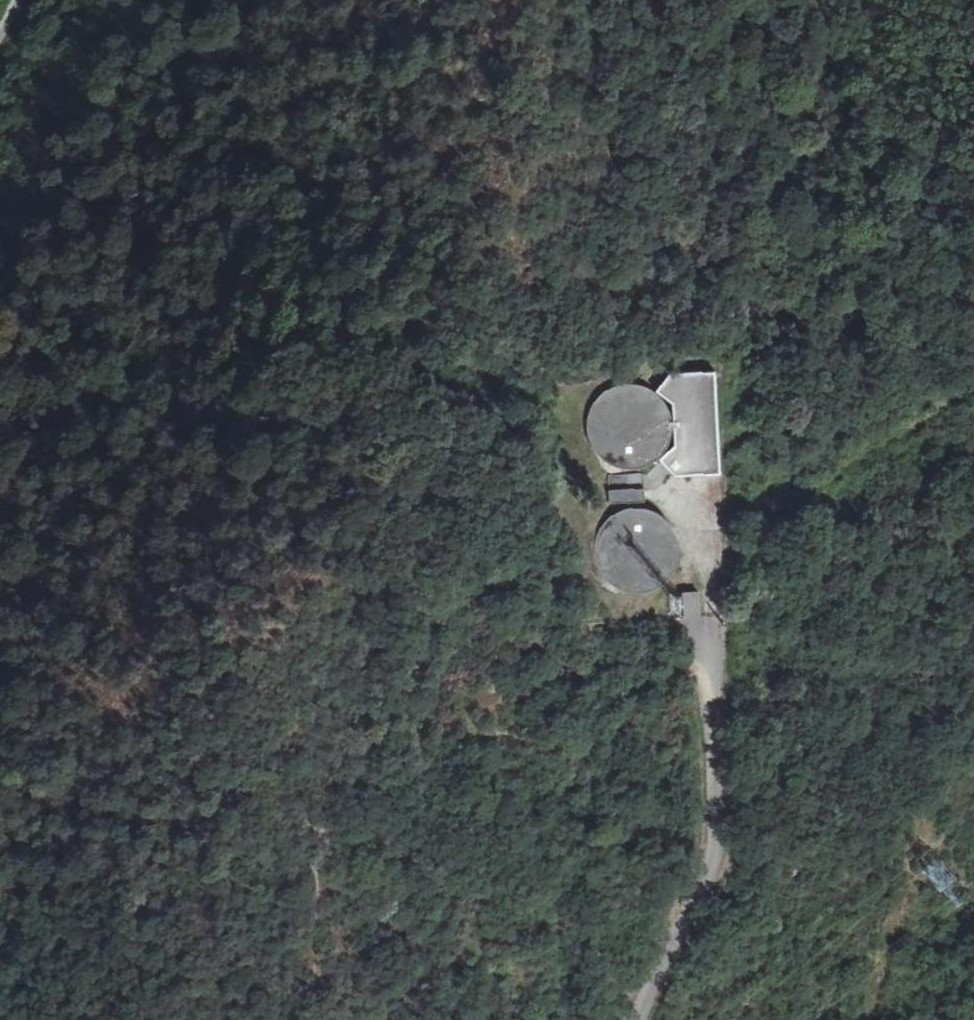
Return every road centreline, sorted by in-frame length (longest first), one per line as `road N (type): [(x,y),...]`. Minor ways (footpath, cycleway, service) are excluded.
road 1 (track): [(713,615),(710,867),(639,1019)]

